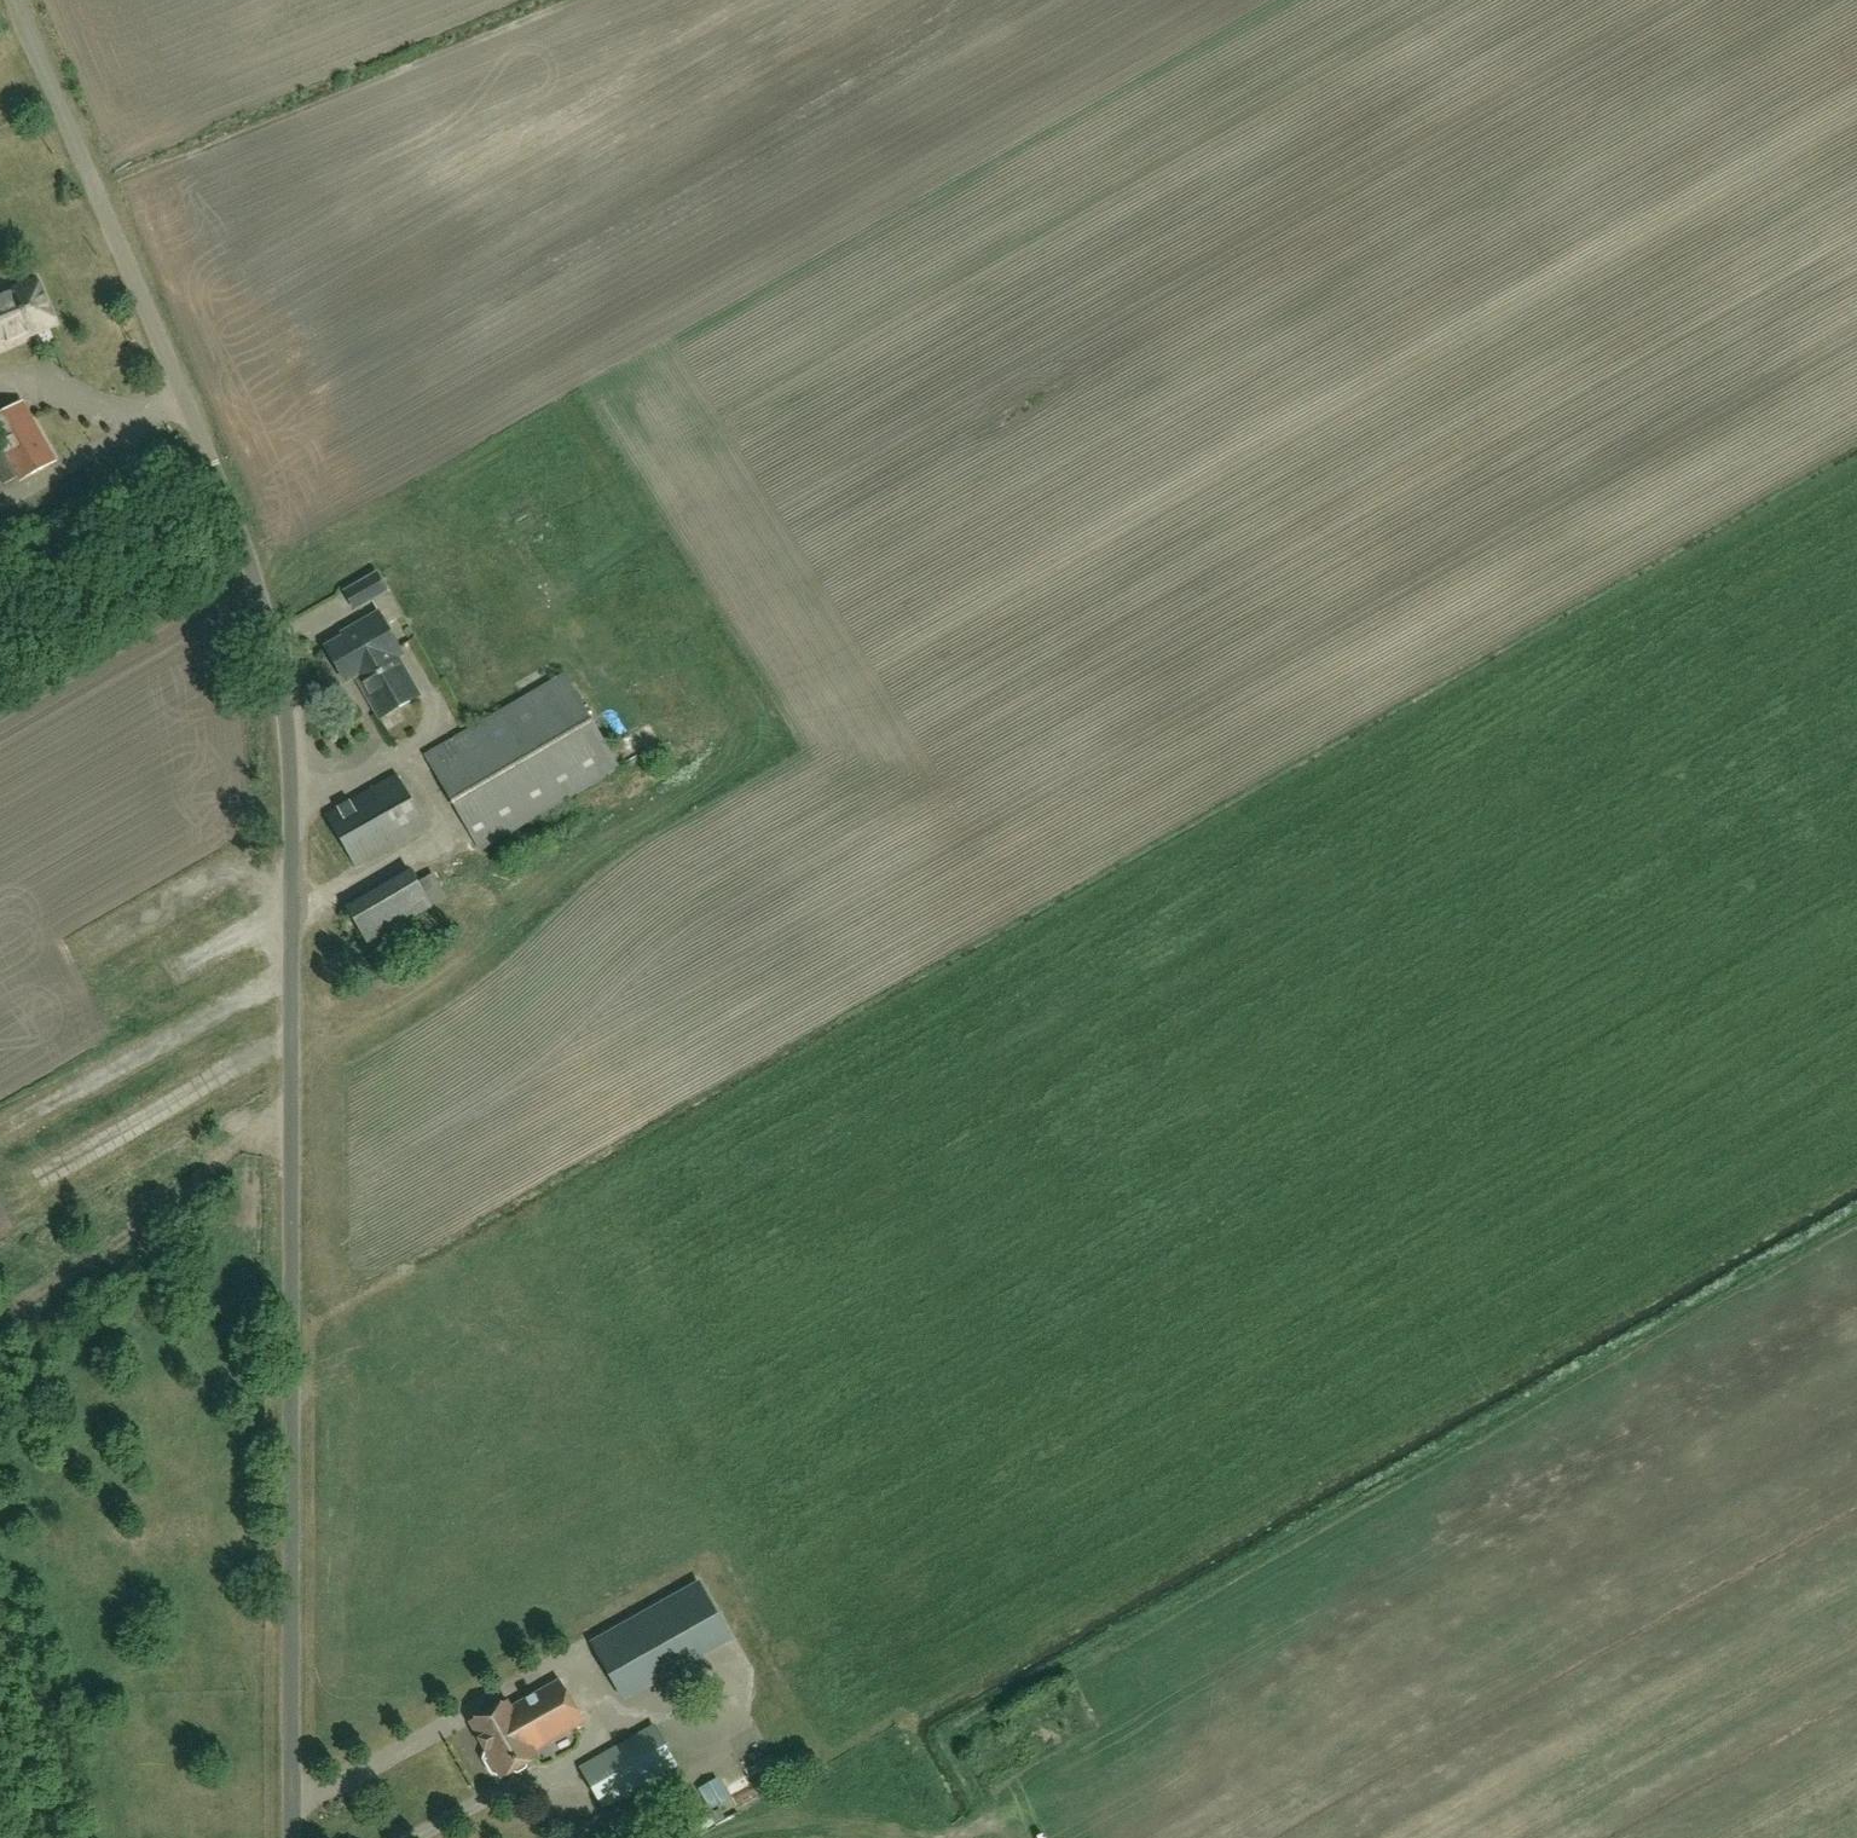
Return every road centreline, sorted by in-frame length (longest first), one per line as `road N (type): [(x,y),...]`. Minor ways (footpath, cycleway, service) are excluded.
road 1 (unclassified): [(292,1837),(293,910),(284,711),(267,620),(226,495),(13,0)]
road 2 (track): [(191,1180),(134,1232),(0,1320)]

